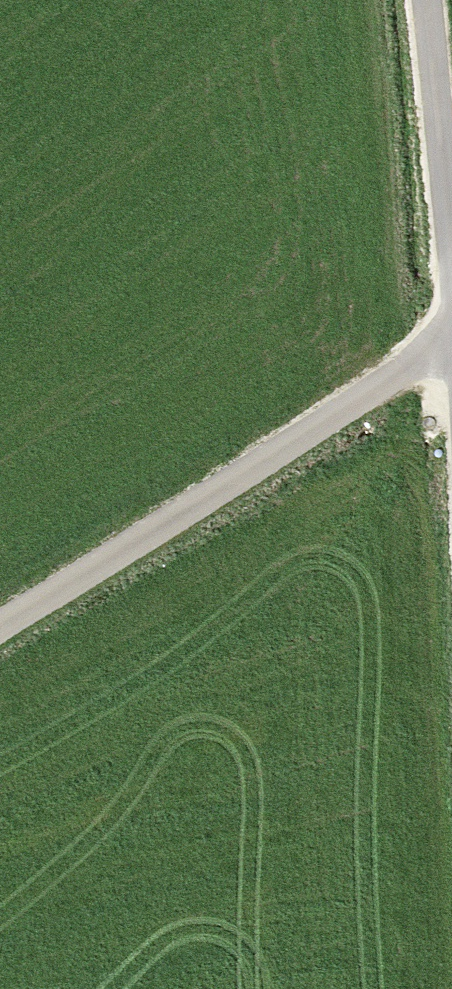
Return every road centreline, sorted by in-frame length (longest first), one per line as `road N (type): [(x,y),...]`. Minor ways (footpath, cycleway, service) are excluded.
road 1 (track): [(451,377),(0,644)]
road 2 (unclassified): [(429,0),(451,230)]

